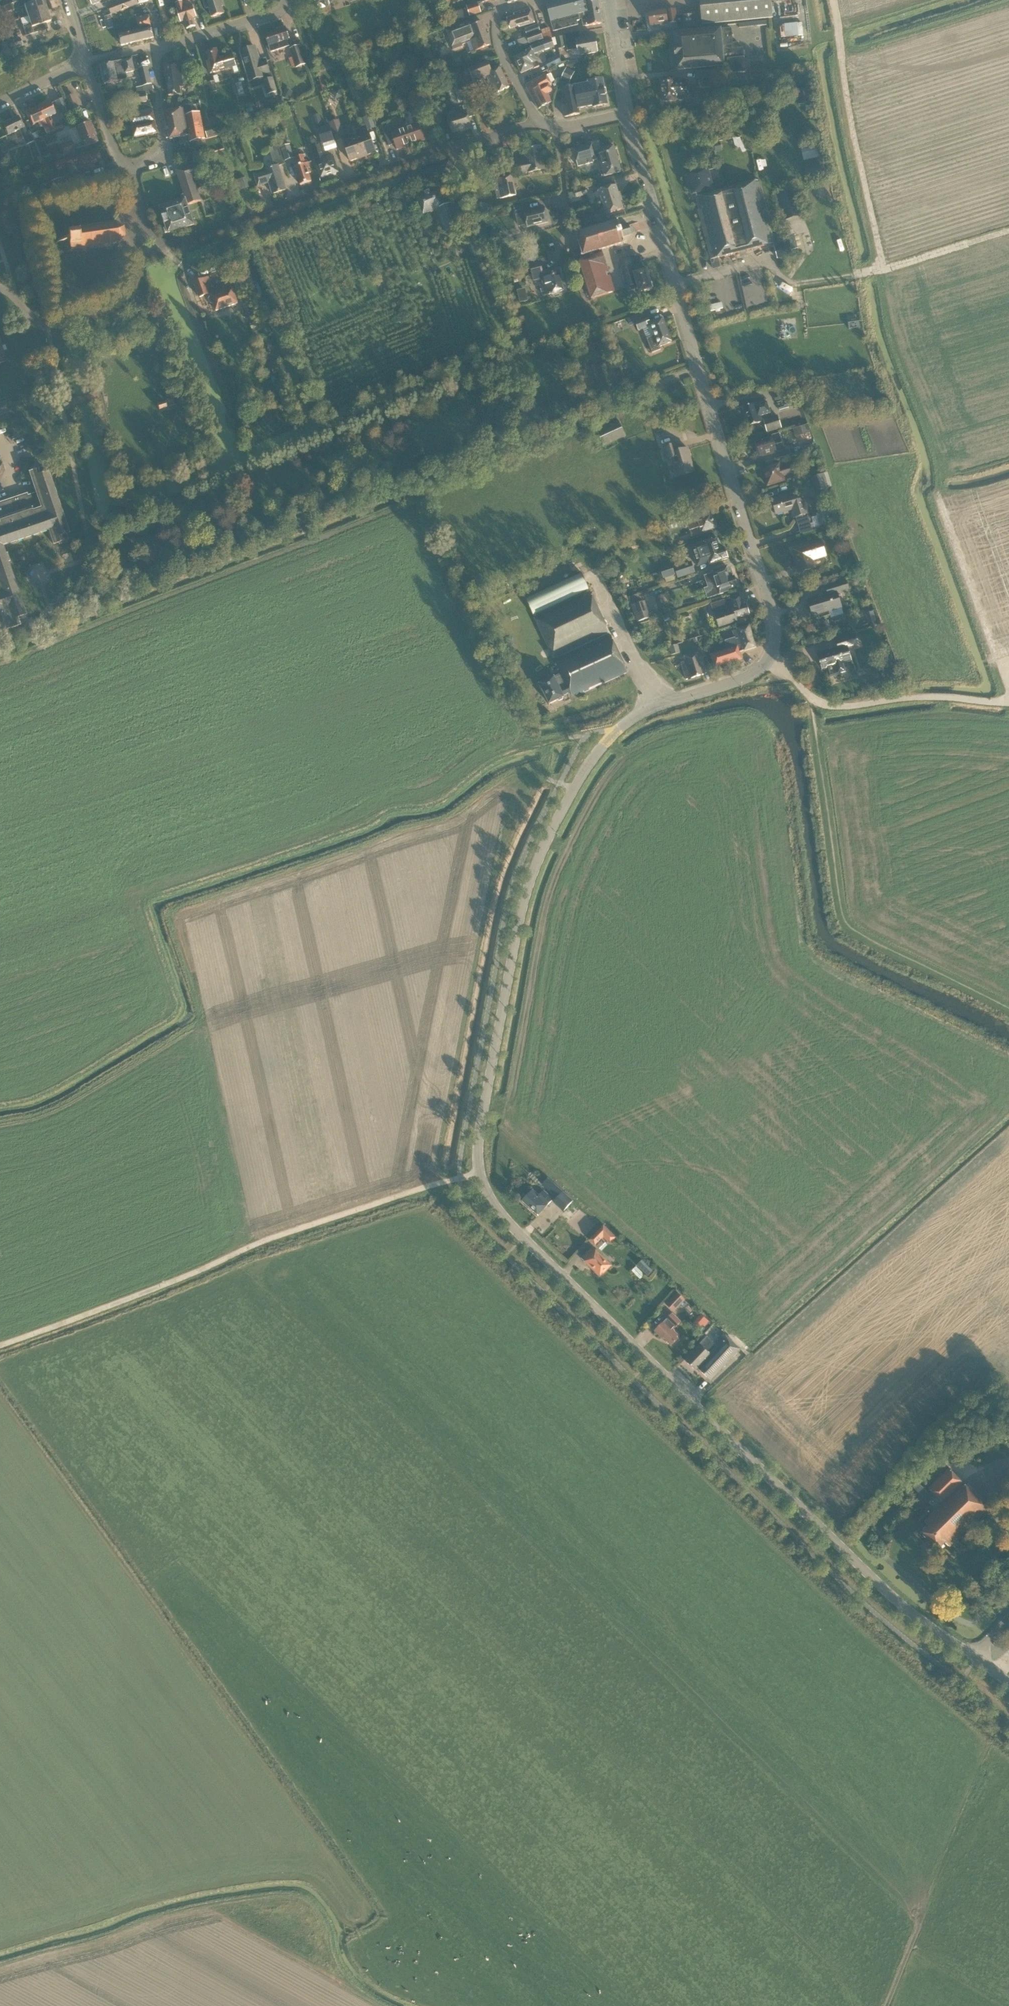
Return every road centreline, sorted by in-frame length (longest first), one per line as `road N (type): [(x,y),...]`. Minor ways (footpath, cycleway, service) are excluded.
road 1 (tertiary): [(1008,1683),(902,1607),(486,1195),(481,1125),(528,887),(581,778),(614,731)]
road 2 (tertiary): [(765,663),(773,628),(628,116)]
road 3 (residential): [(166,247),(540,122)]
road 4 (residential): [(591,329),(557,129)]
road 5 (track): [(812,700),(842,708),(934,697),(1008,703)]
road 6 (tertiary): [(614,731),(765,663)]
road 7 (residential): [(131,169),(164,150),(155,47)]
road 8 (residential): [(155,47),(272,14),(284,0)]
road 9 (residential): [(48,325),(121,301),(138,253)]
road 10 (residential): [(540,122),(504,60),(496,36),(500,11)]

